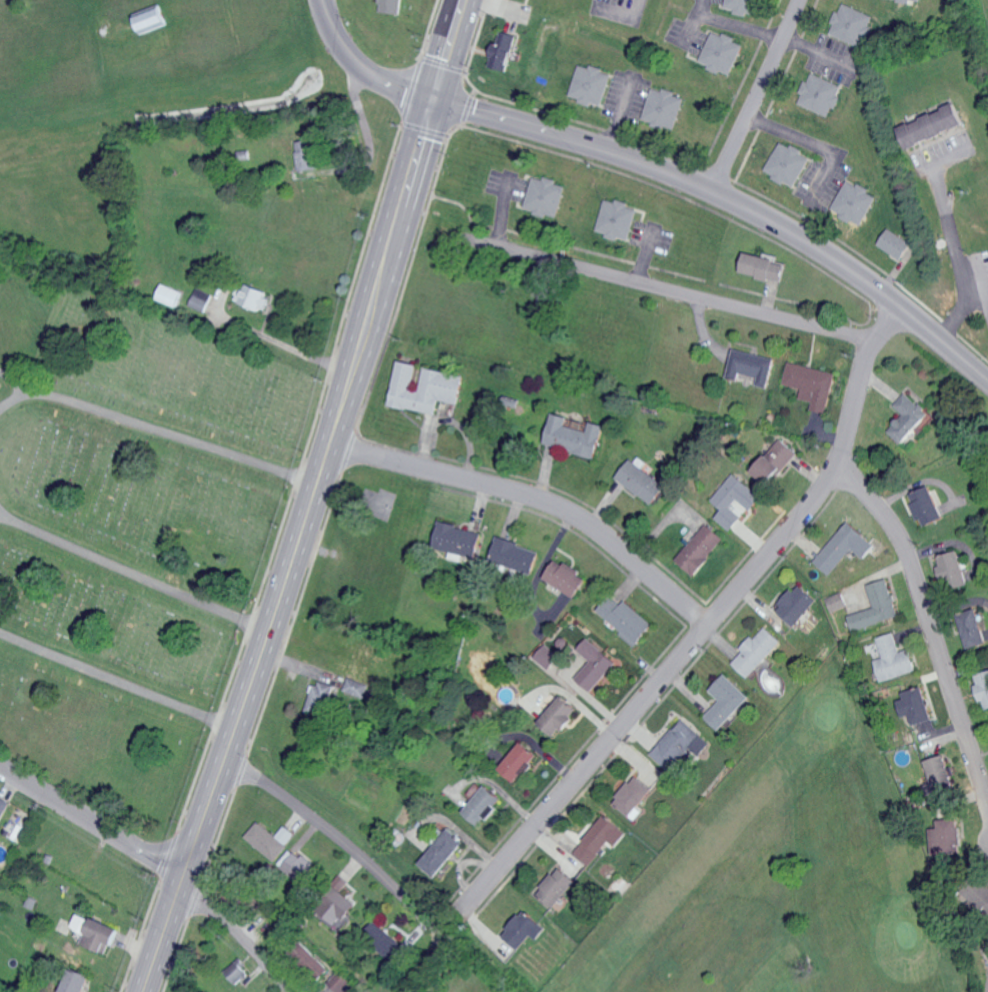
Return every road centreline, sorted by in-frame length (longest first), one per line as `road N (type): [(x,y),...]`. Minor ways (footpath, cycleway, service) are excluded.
road 1 (secondary): [(141,991),(328,442),(461,0)]
road 2 (residential): [(465,905),(809,511),(842,457),(870,356),(899,316)]
road 3 (residential): [(987,389),(861,288),(747,217),(432,96)]
road 4 (residential): [(457,239),(824,327),(876,347)]
road 5 (residential): [(707,629),(621,553),(553,508),(328,442)]
road 6 (residential): [(839,464),(901,543),(987,807)]
road 7 (residential): [(223,759),(343,839),(429,923)]
road 8 (residential): [(709,198),(803,0)]
road 9 (residential): [(179,885),(0,772)]
road 10 (residential): [(292,991),(179,885)]
road 11 (residential): [(432,96),(368,64),(339,30),(328,0)]

